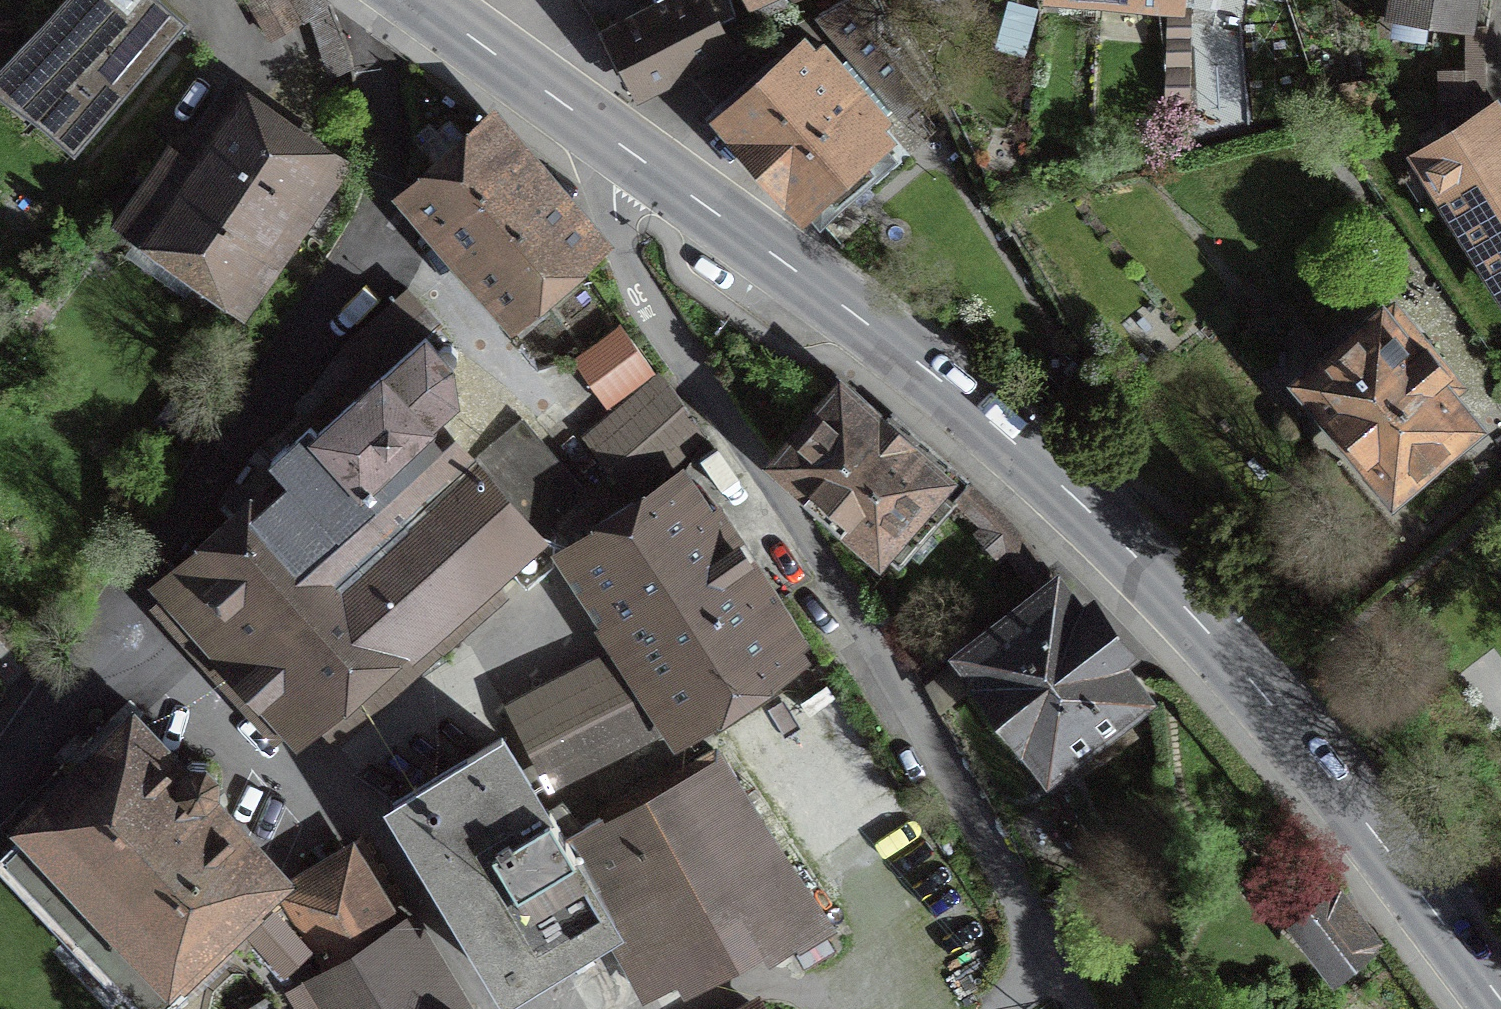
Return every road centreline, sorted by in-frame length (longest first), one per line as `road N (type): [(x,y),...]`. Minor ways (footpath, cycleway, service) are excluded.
road 1 (secondary): [(620,145),(937,377),(1100,520),(1270,705),(1500,999)]
road 2 (residential): [(620,145),(615,212),(638,288),(1084,1008)]
road 3 (residential): [(115,598),(288,357),(380,197),(386,145),(367,0)]
road 4 (residential): [(115,598),(252,743),(370,820),(486,1008)]
road 5 (secondary): [(420,0),(620,145)]
road 6 (residential): [(0,764),(115,598)]

